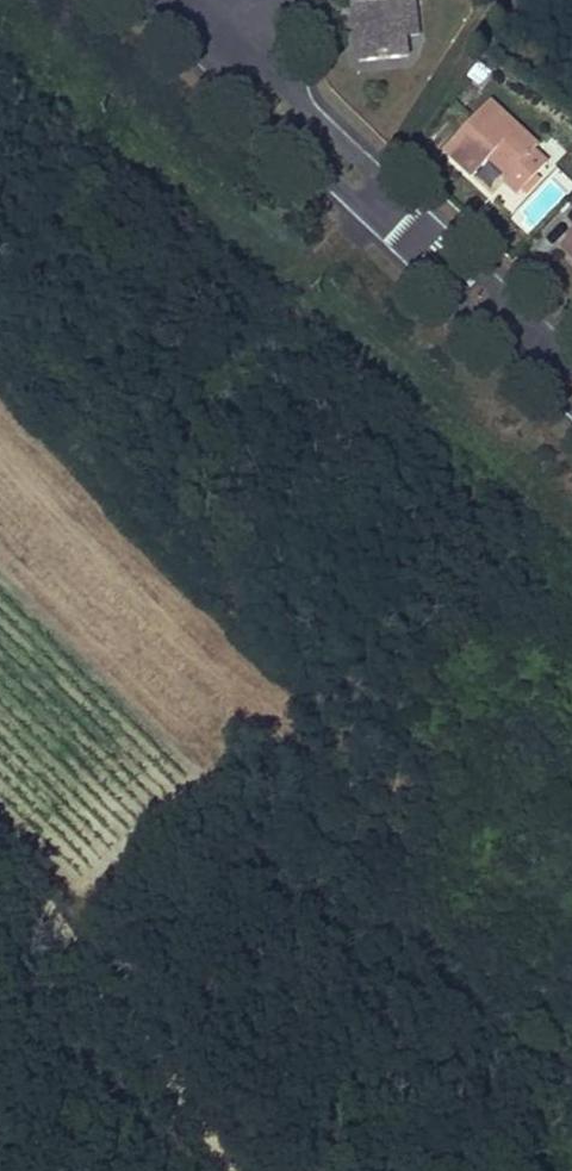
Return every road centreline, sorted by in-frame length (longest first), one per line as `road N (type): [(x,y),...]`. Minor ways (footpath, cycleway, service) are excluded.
road 1 (residential): [(192,40),(571,403)]
road 2 (residential): [(571,340),(225,4)]
road 3 (track): [(0,847),(89,941),(226,1170)]

